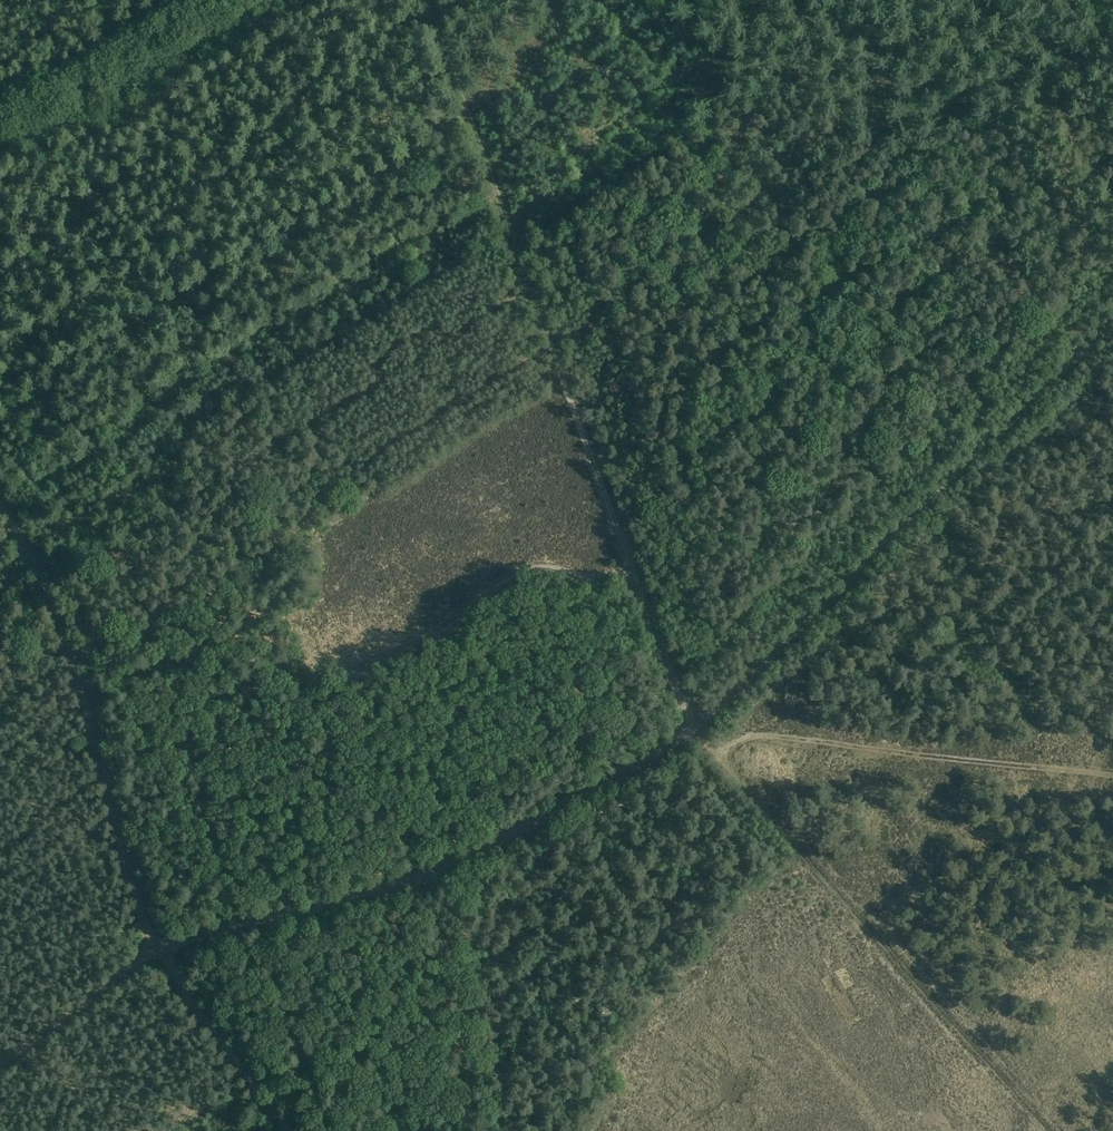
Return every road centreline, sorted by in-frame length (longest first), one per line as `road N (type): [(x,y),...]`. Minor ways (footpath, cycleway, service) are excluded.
road 1 (track): [(368,891),(473,856),(699,724),(1112,322)]
road 2 (track): [(1051,1130),(734,776),(687,705),(632,566)]
road 3 (track): [(0,501),(68,651),(156,951)]
road 4 (track): [(724,761),(747,736),(1112,769)]
road 5 (track): [(628,554),(511,234)]
road 6 (track): [(217,0),(0,120)]
road 7 (track): [(511,234),(431,0)]
road 8 (track): [(156,951),(287,1130)]
road 9 (track): [(368,891),(156,951)]

